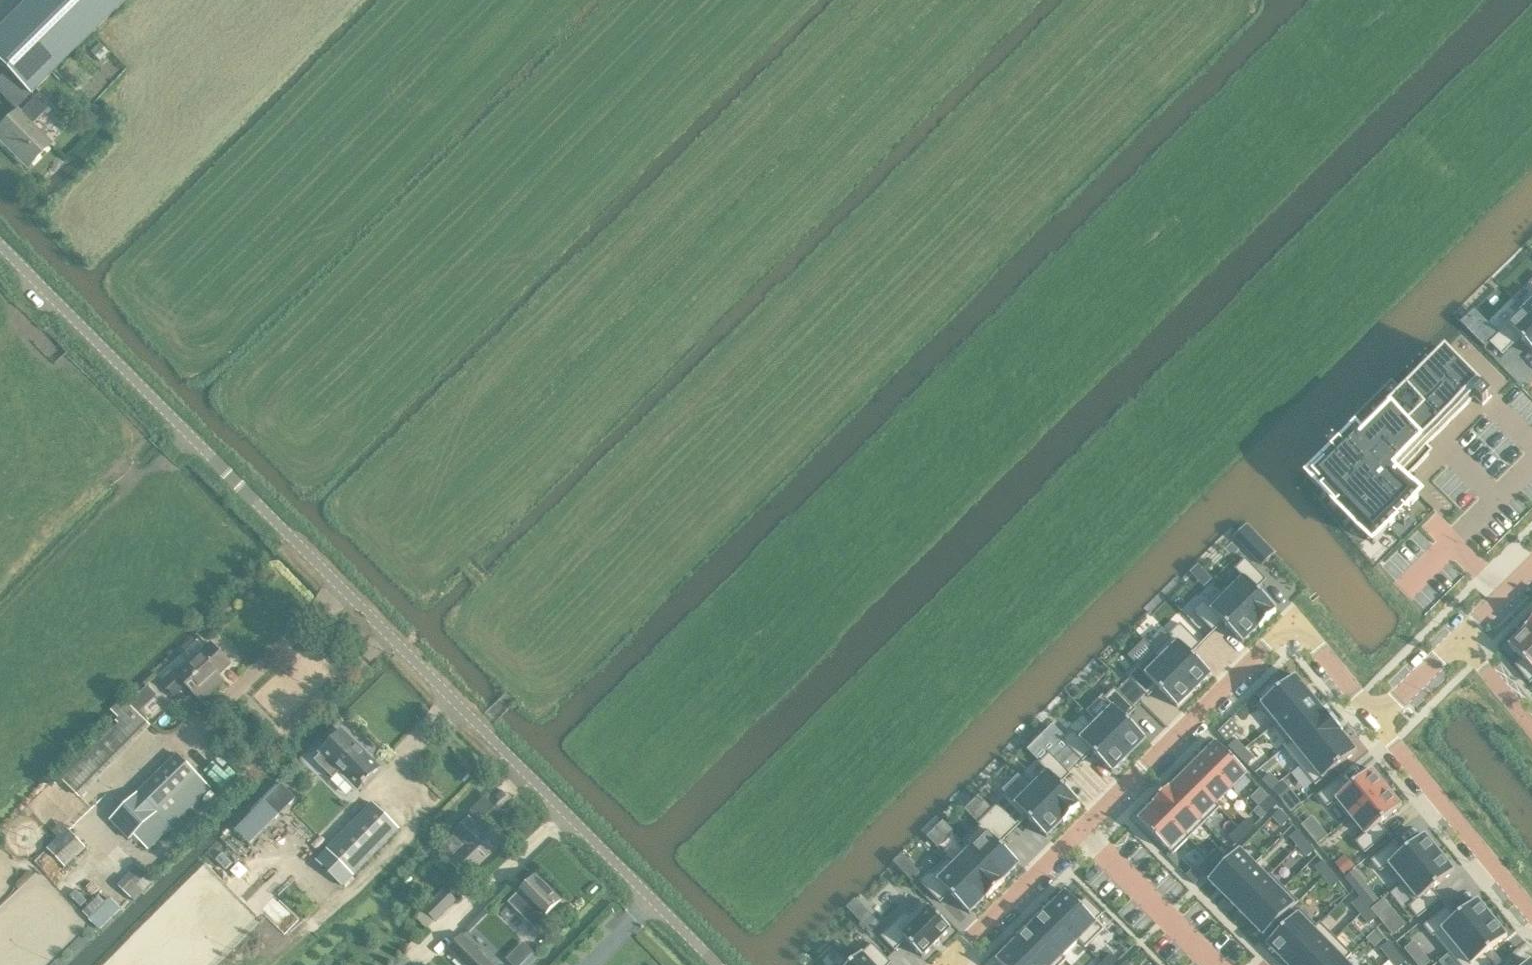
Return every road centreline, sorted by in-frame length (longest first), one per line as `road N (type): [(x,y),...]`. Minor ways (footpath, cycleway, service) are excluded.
road 1 (unclassified): [(718,964),(0,244)]
road 2 (residential): [(1295,621),(1081,832)]
road 3 (residential): [(1531,910),(1375,719)]
road 4 (residential): [(1081,832),(947,964)]
road 5 (residential): [(1081,832),(1210,964)]
road 6 (residential): [(1295,621),(1375,719)]

